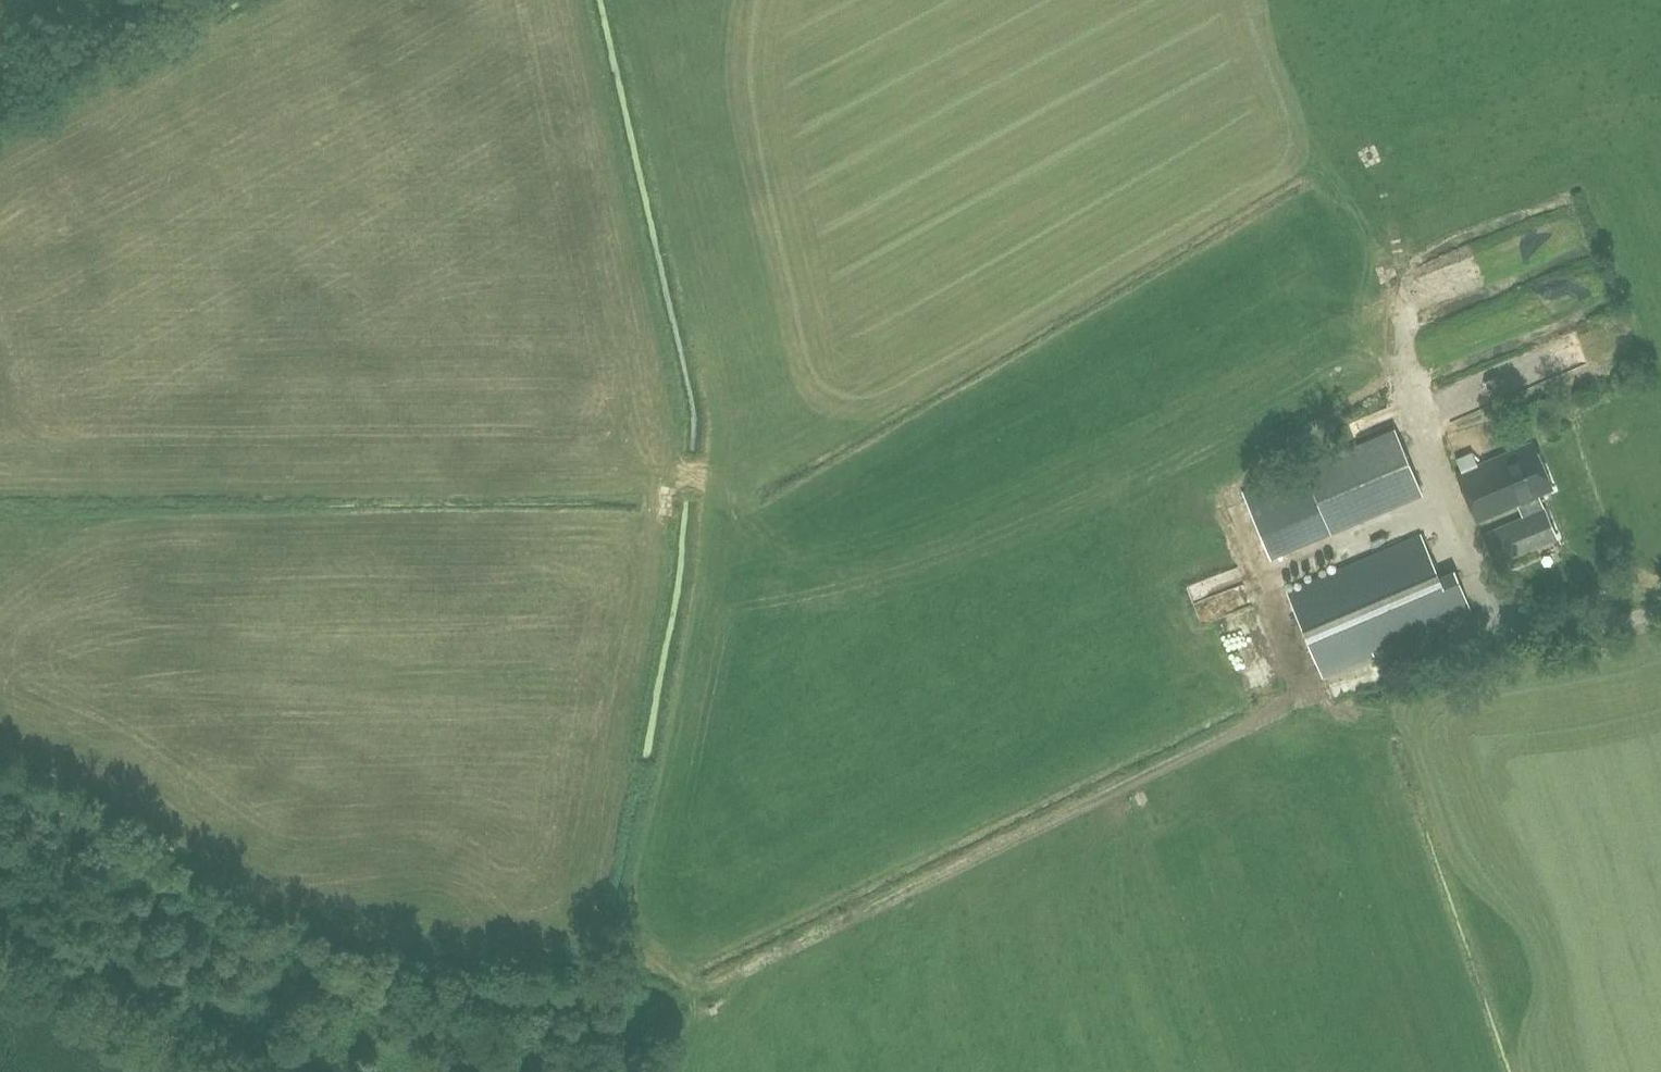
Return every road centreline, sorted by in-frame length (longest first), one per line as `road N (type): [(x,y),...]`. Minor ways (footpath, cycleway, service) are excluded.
road 1 (track): [(0,89),(169,0)]

